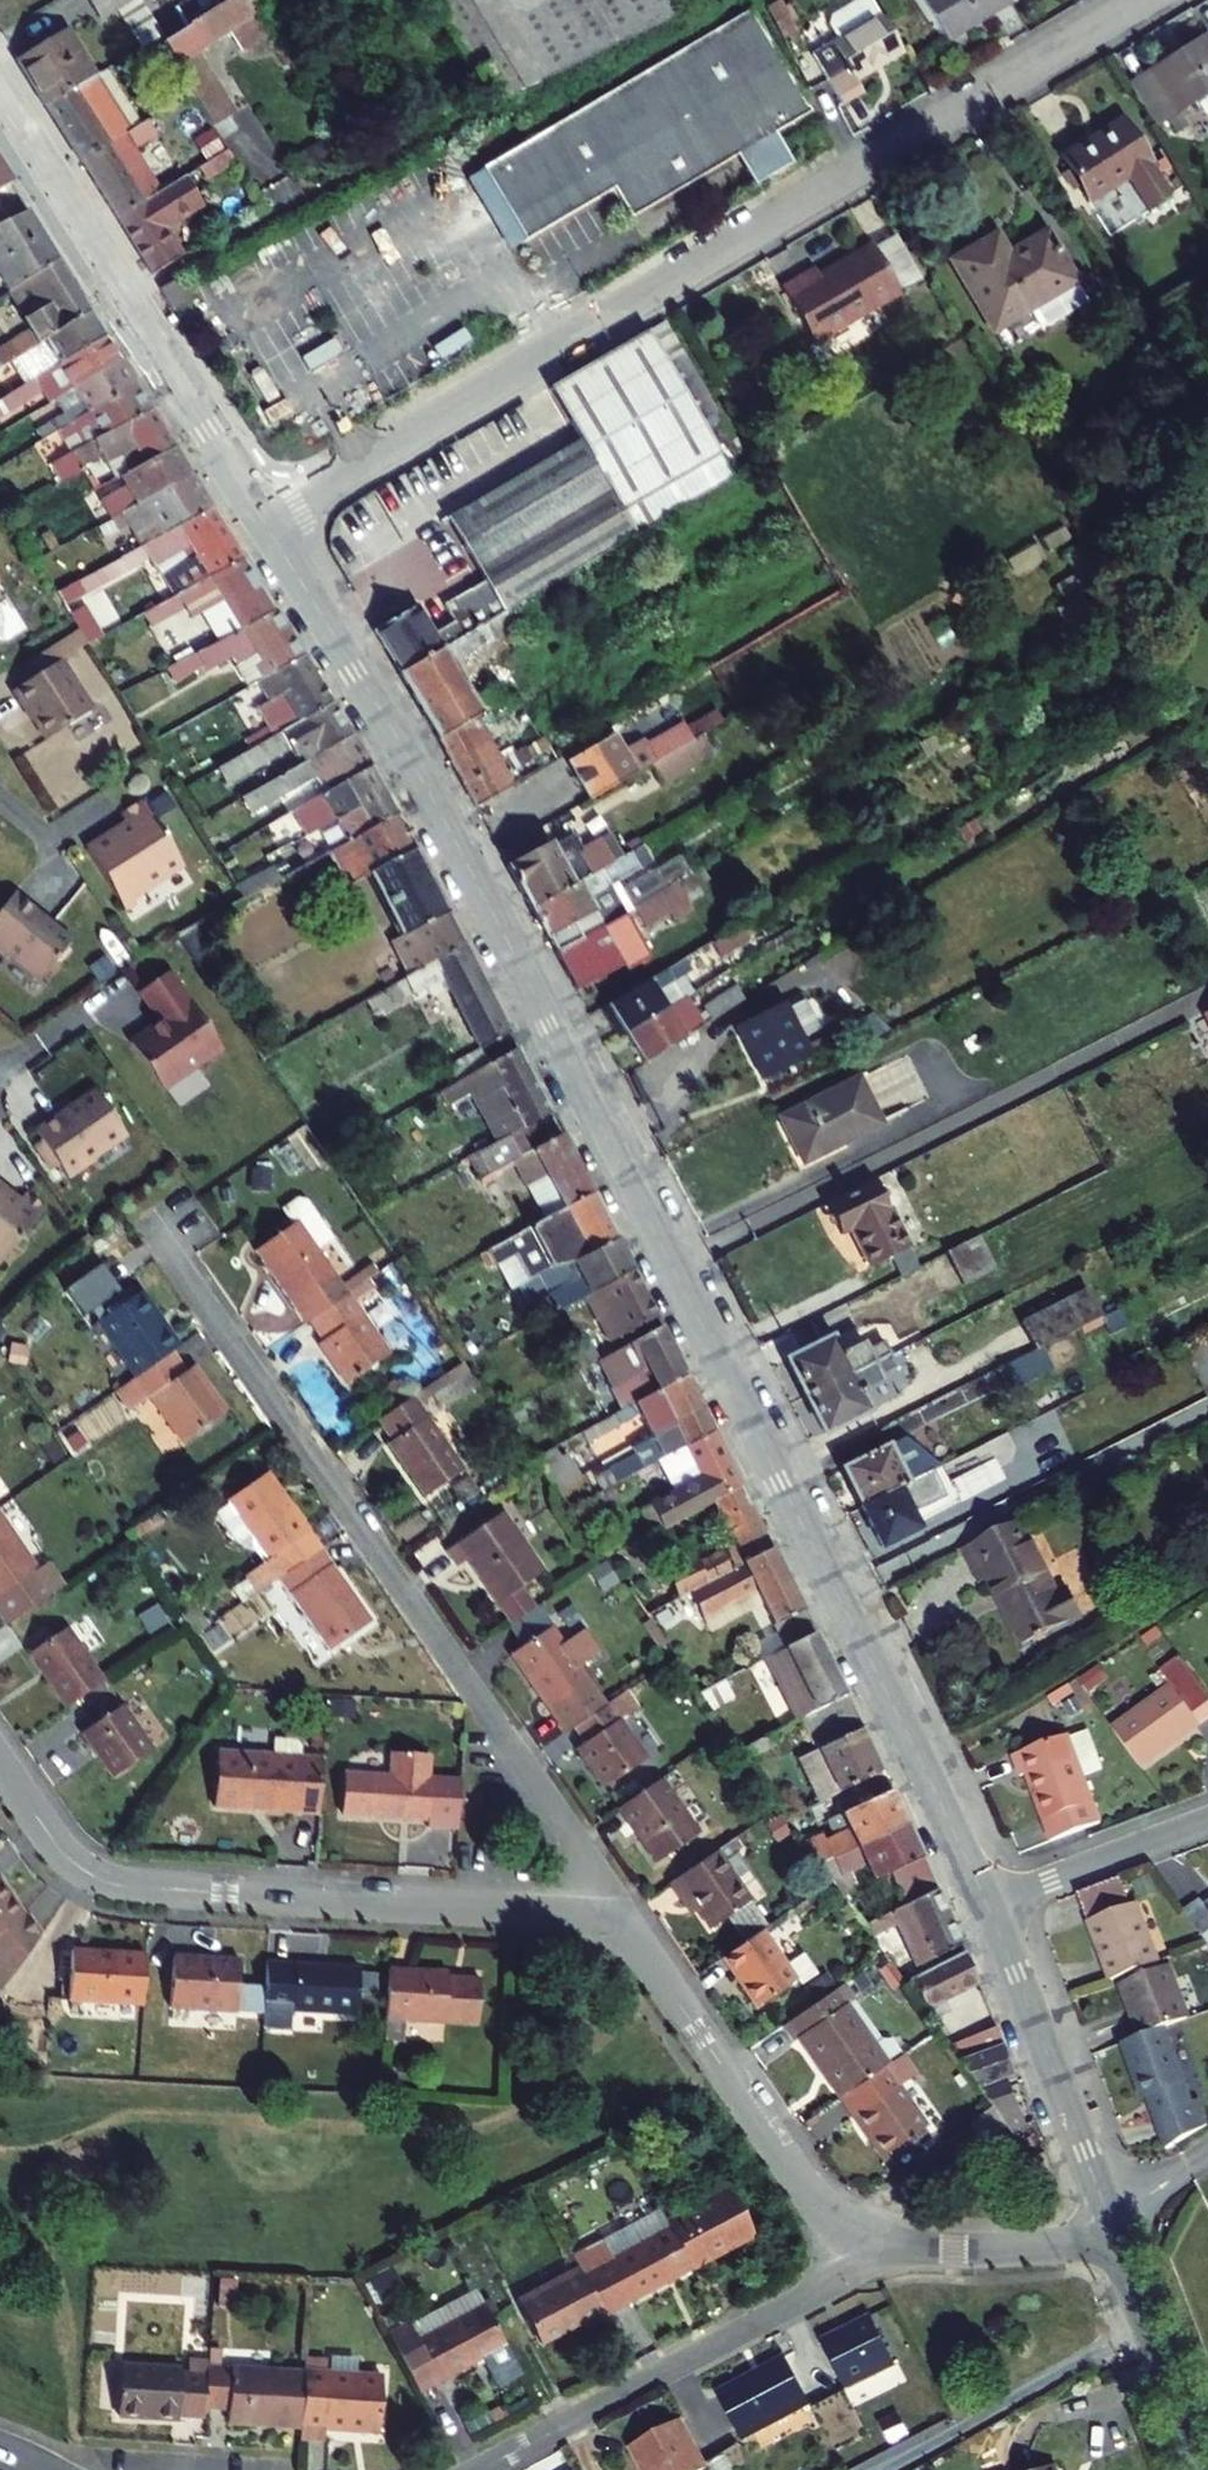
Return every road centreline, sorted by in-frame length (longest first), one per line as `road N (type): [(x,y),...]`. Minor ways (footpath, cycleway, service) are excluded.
road 1 (secondary): [(262,519),(456,843),(986,1906)]
road 2 (residential): [(262,519),(1147,0)]
road 3 (residential): [(621,1914),(159,1237)]
road 4 (residential): [(621,1914),(110,1882),(71,1862),(0,1763)]
road 5 (secondary): [(0,103),(262,519)]
road 6 (residential): [(475,2469),(861,2266)]
road 7 (residential): [(861,2266),(621,1914)]
road 8 (secondary): [(986,1906),(1112,2226)]
road 9 (secondary): [(1112,2226),(1203,2469)]
road 10 (residential): [(1112,2226),(1040,2246),(924,2246),(861,2266)]
road 11 (residential): [(986,1906),(1207,1823)]

